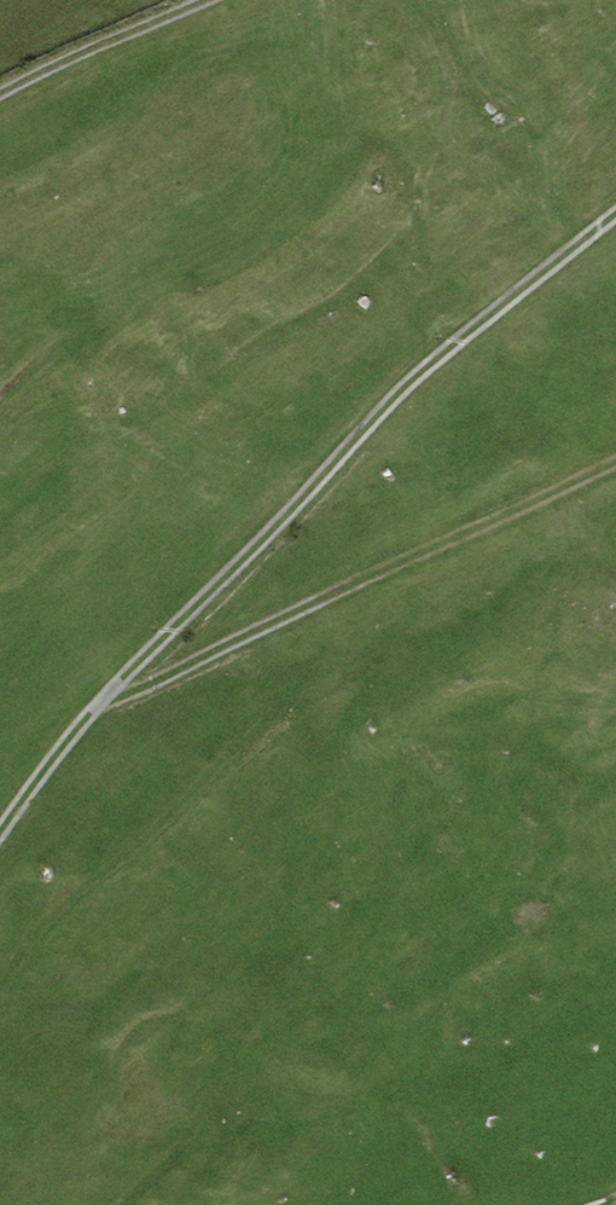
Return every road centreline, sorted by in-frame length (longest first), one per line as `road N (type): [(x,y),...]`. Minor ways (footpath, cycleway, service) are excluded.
road 1 (track): [(0,831),(99,704),(392,401),(615,213)]
road 2 (track): [(99,704),(615,471)]
road 3 (track): [(212,0),(0,103)]

